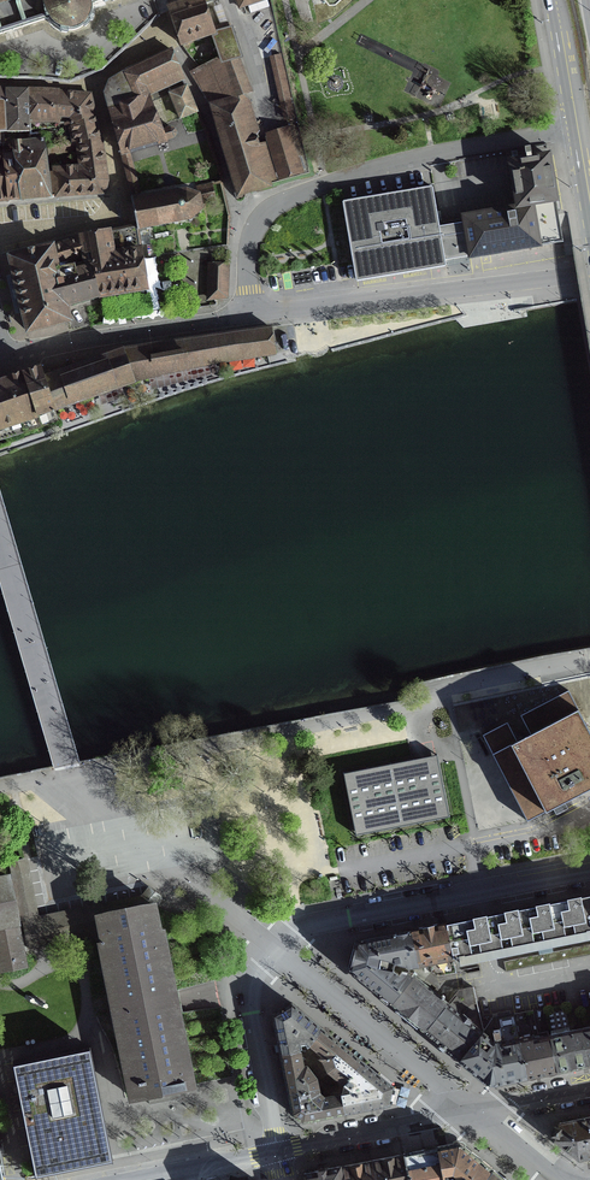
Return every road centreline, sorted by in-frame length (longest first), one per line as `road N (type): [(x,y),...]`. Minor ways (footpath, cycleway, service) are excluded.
road 1 (residential): [(249,242),(270,209),(322,187),(433,155),(578,129)]
road 2 (residential): [(589,273),(250,315)]
road 3 (residential): [(70,777),(273,949)]
road 4 (residential): [(273,949),(480,1112)]
road 5 (residential): [(250,315),(4,355)]
road 6 (residential): [(589,870),(347,919)]
road 7 (residential): [(166,25),(249,242)]
road 8 (residential): [(452,1118),(278,1152)]
road 9 (residential): [(278,1152),(133,1179)]
road 10 (residential): [(249,1012),(278,1152)]
road 11 (primary): [(553,0),(578,129)]

